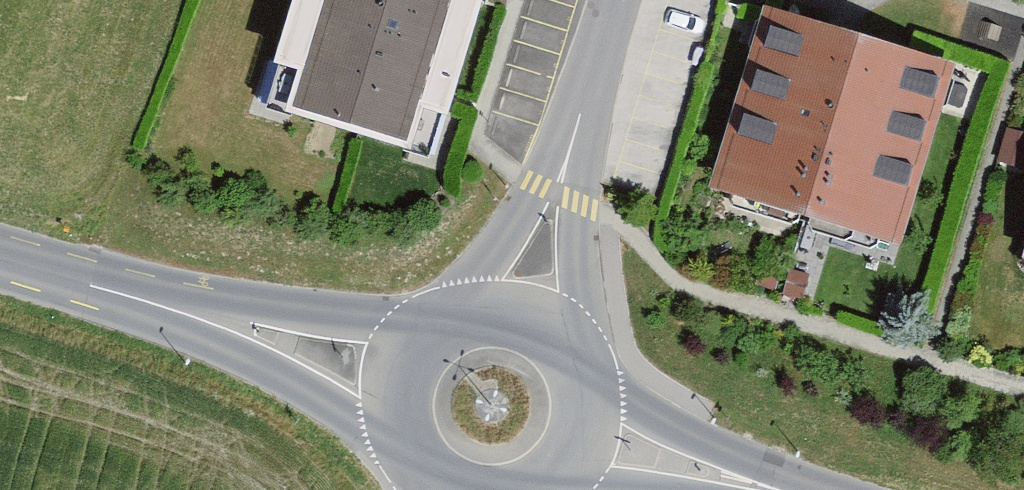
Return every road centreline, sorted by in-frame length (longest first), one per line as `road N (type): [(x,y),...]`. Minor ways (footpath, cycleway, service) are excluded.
road 1 (secondary): [(0,258),(397,384)]
road 2 (residential): [(612,0),(521,315)]
road 3 (secondary): [(580,437),(765,489)]
road 4 (secondary): [(521,315),(469,313),(444,322),(407,359),(397,384)]
road 5 (secondary): [(580,437),(586,413),(576,364),(543,326),(521,315)]
road 6 (secondary): [(397,384),(399,434),(410,457),(446,489)]

